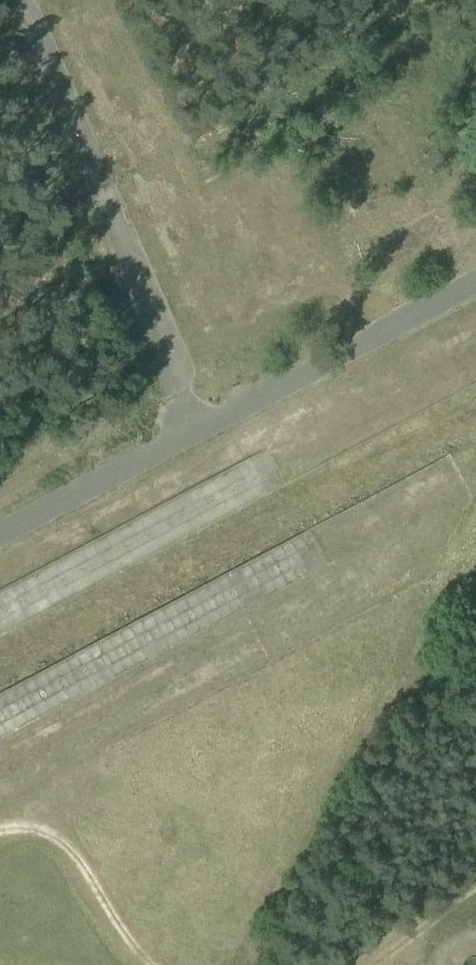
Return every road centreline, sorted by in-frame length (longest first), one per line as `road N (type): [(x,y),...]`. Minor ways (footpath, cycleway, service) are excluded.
road 1 (track): [(197,434),(189,357),(30,0)]
road 2 (track): [(197,434),(475,287)]
road 3 (track): [(0,838),(35,820),(63,829),(150,964)]
road 4 (track): [(197,434),(0,539)]

